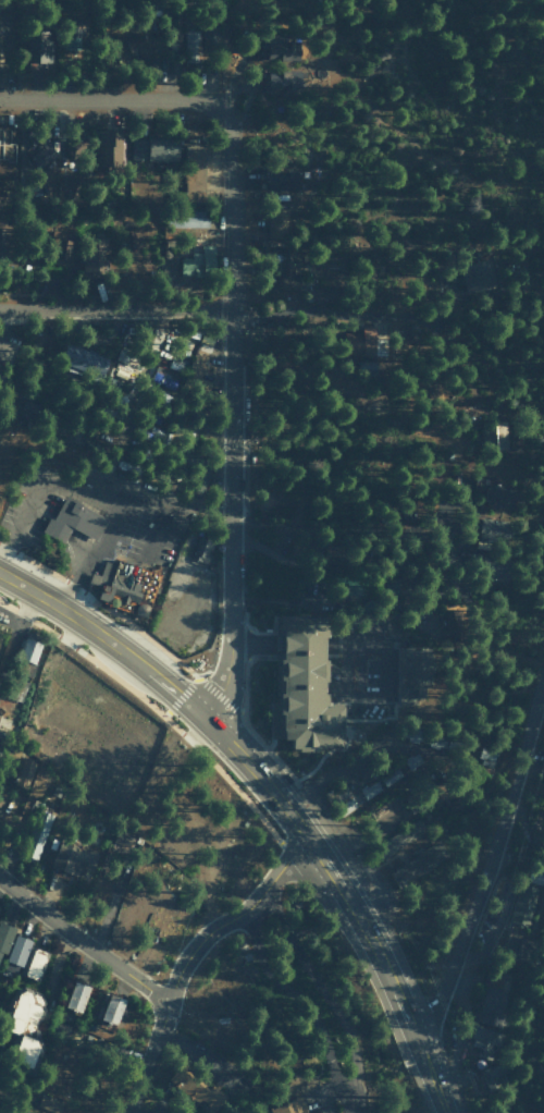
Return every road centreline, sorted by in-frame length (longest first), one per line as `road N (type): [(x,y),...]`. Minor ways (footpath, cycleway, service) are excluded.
road 1 (primary): [(0,575),(124,652),(247,766),(355,914),(419,1049)]
road 2 (residential): [(215,732),(224,689),(224,107)]
road 3 (residential): [(392,326),(289,302),(224,311),(0,310)]
road 4 (residential): [(419,1049),(456,966),(543,685)]
road 5 (residential): [(127,1112),(180,964),(209,930),(258,896),(304,837)]
road 6 (residential): [(358,1112),(344,1035),(258,896)]
road 7 (residential): [(224,107),(0,102)]
road 8 (residential): [(165,1004),(0,878)]

